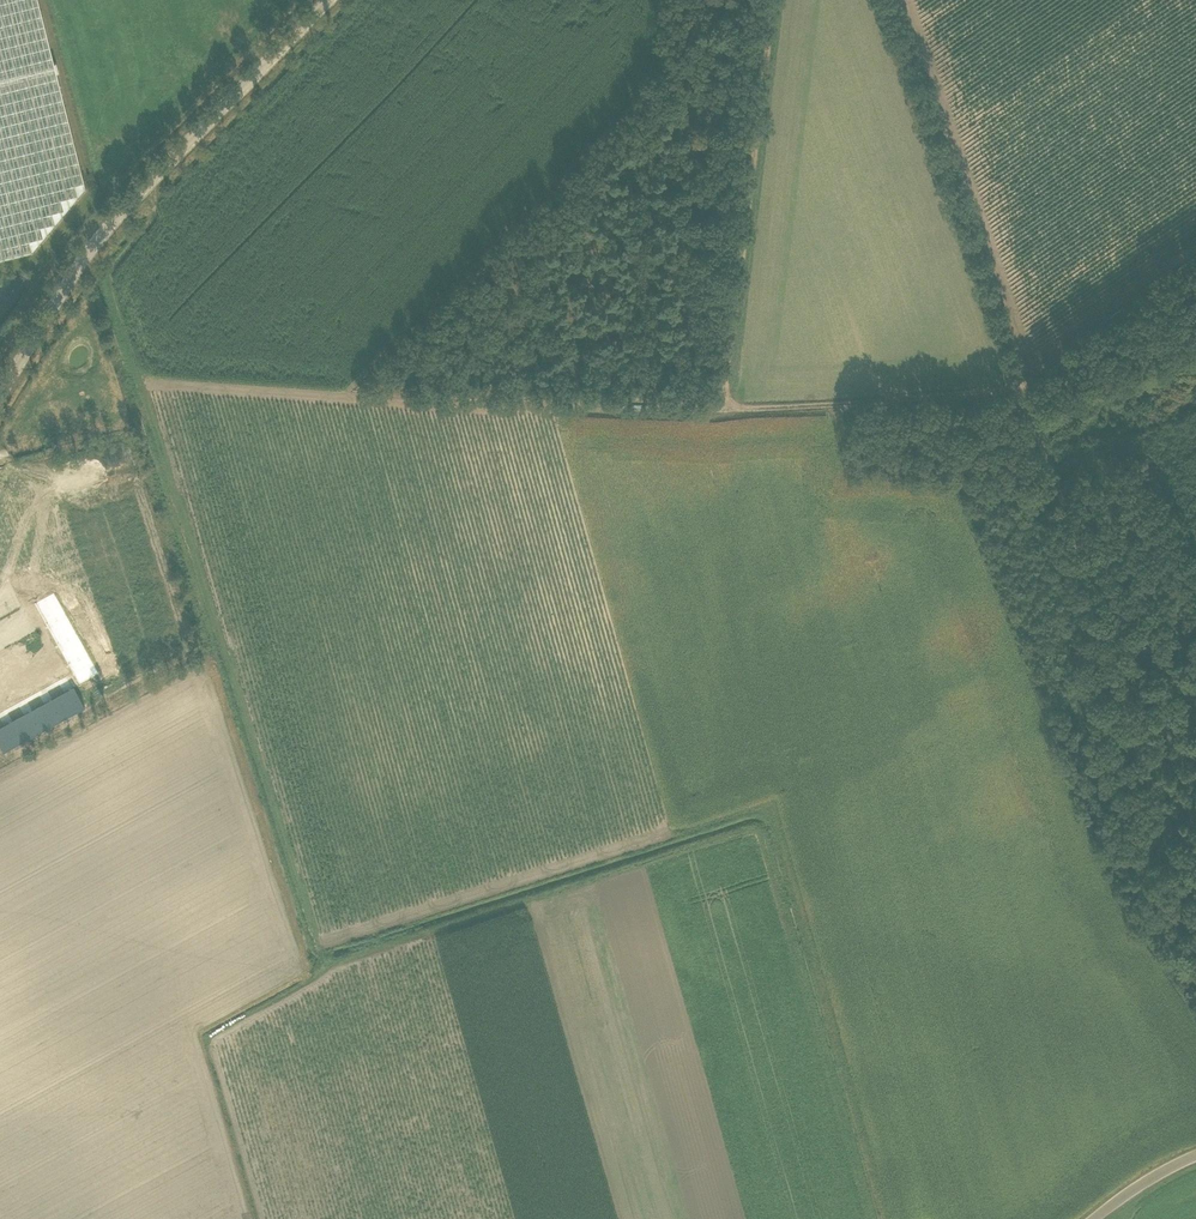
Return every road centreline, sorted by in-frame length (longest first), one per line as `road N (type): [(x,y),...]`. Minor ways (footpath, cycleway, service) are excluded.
road 1 (track): [(724,409),(1023,401),(1195,884)]
road 2 (tertiary): [(0,387),(120,210),(319,0)]
road 3 (track): [(772,0),(724,409)]
road 4 (track): [(555,404),(724,409)]
road 5 (unclassified): [(1093,1218),(1141,1181),(1195,1155)]

